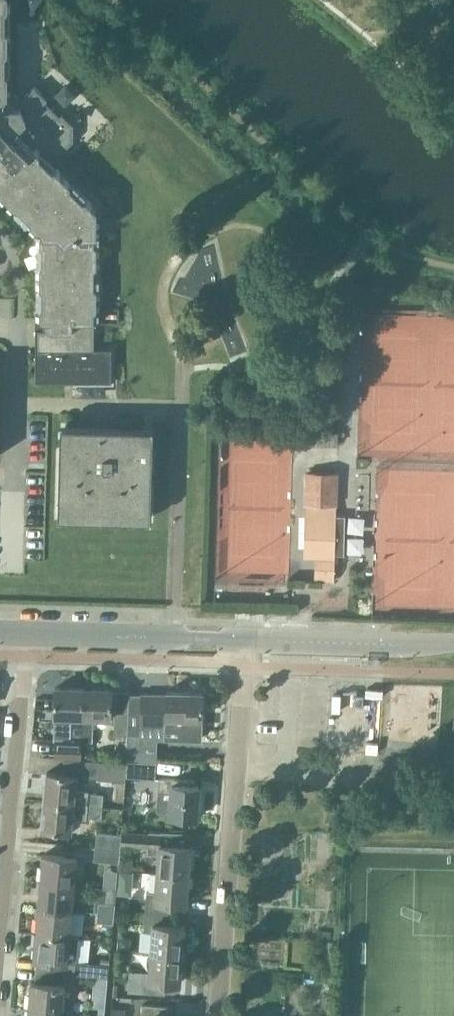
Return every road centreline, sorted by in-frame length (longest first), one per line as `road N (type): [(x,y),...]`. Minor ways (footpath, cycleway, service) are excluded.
road 1 (residential): [(213,1015),(240,641)]
road 2 (residential): [(0,942),(24,635)]
road 3 (tertiary): [(24,635),(240,641)]
road 4 (tertiary): [(240,641),(453,643)]

